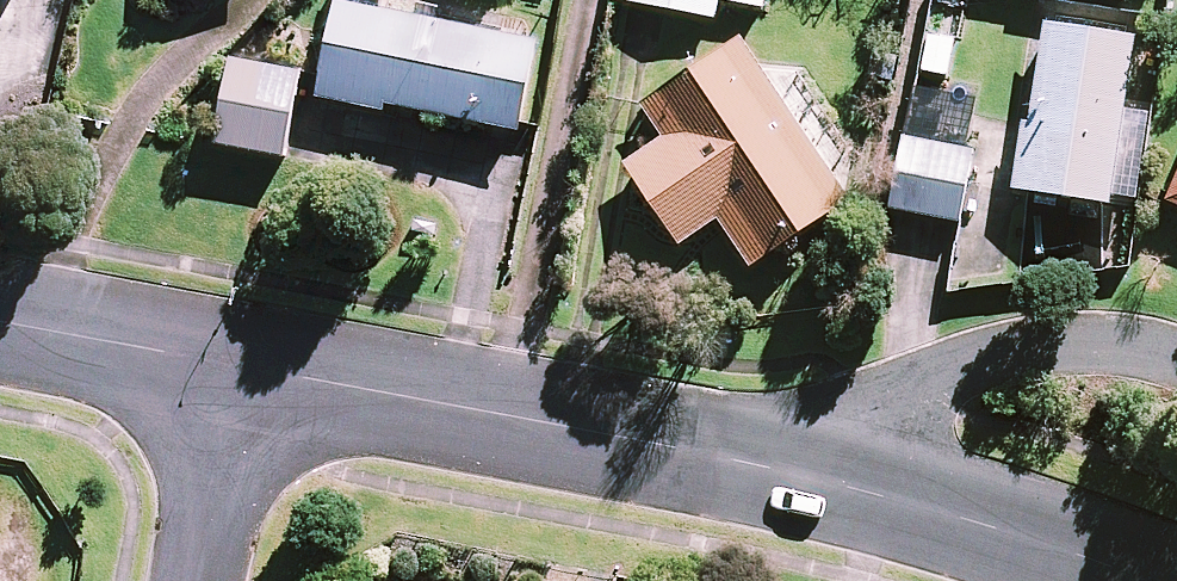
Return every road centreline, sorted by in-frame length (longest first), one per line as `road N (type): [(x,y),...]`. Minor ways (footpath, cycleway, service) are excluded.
road 1 (residential): [(238,362),(759,465)]
road 2 (residential): [(759,465),(948,367),(1036,346),(1136,347),(1176,363)]
road 3 (residential): [(759,465),(1037,543),(1136,580)]
road 4 (residential): [(0,321),(238,362)]
road 5 (residential): [(238,362),(195,580)]

